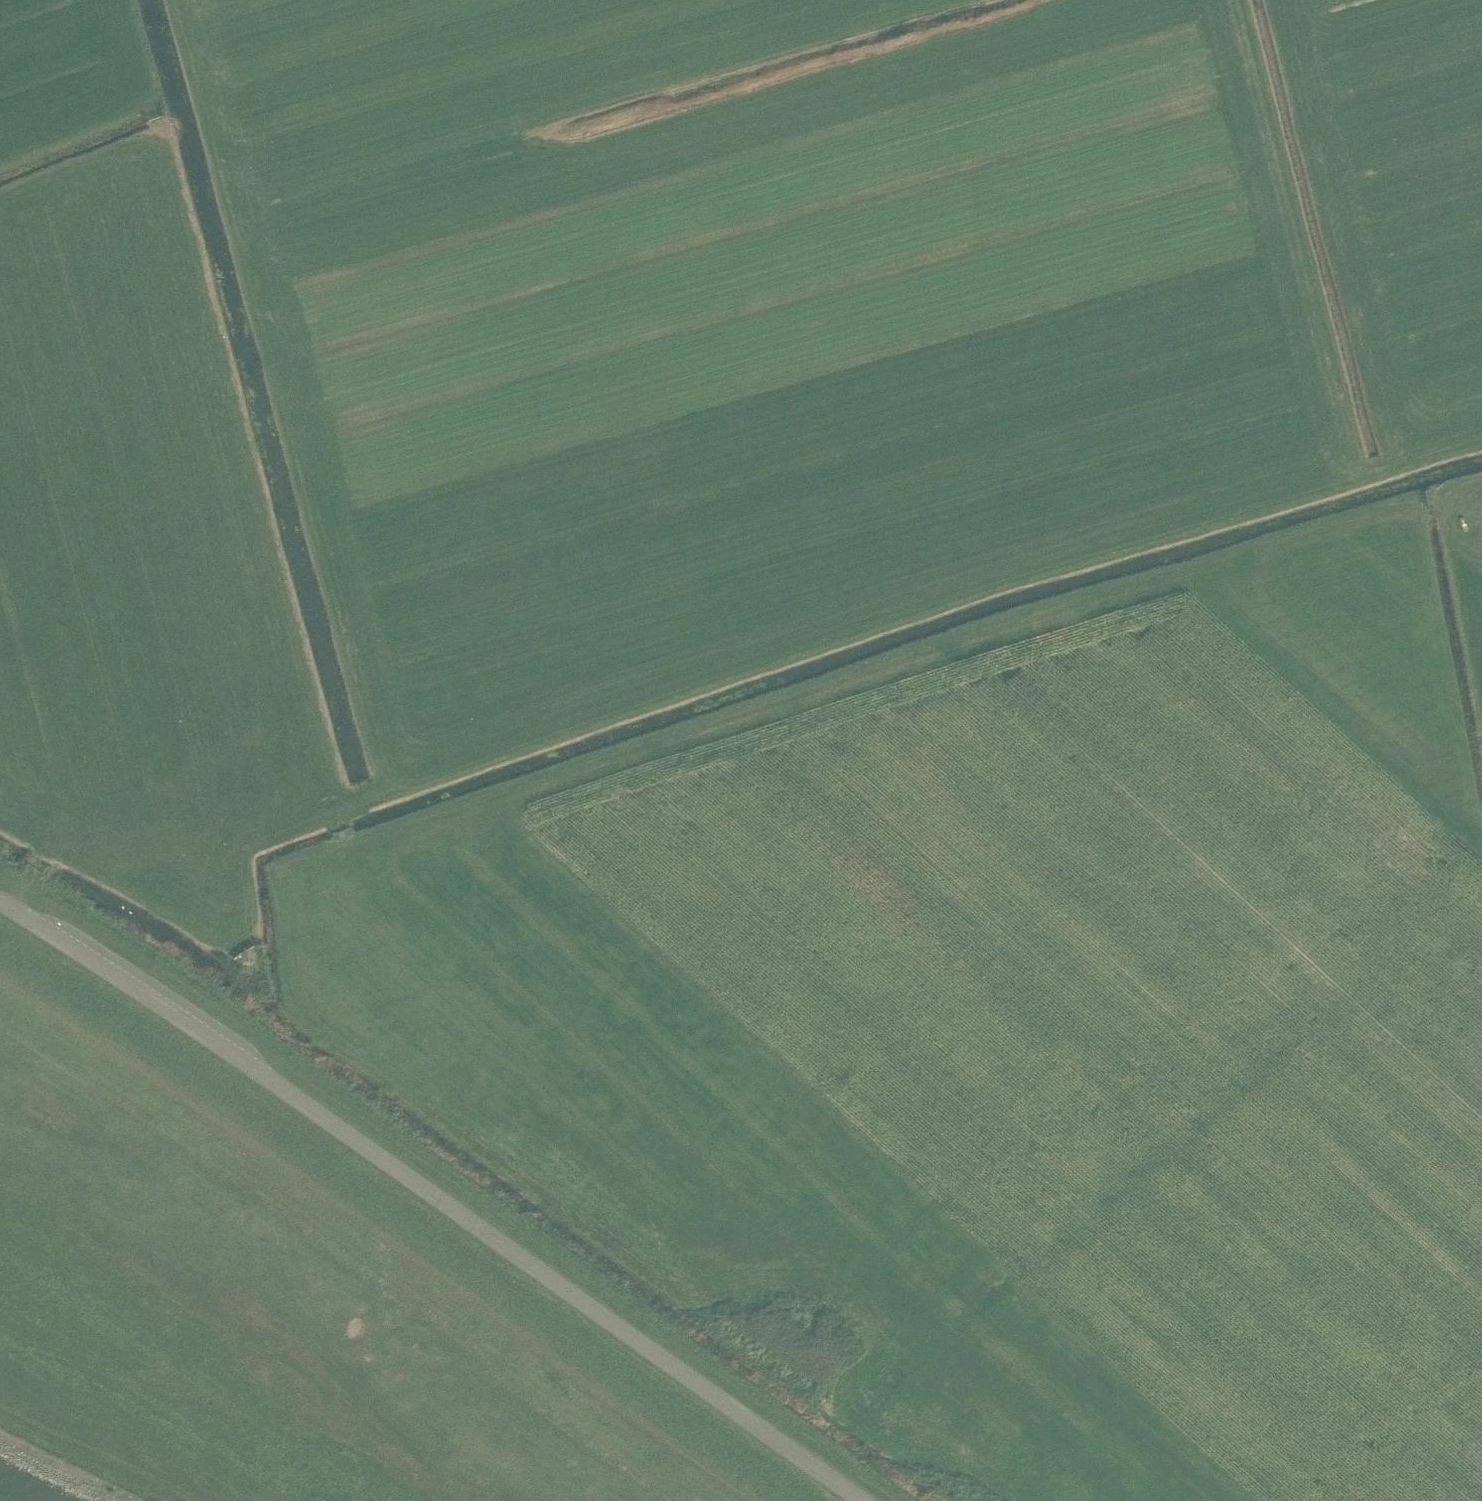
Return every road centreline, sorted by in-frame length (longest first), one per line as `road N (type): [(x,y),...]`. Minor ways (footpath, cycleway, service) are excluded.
road 1 (tertiary): [(862,1500),(270,1080),(0,902)]

